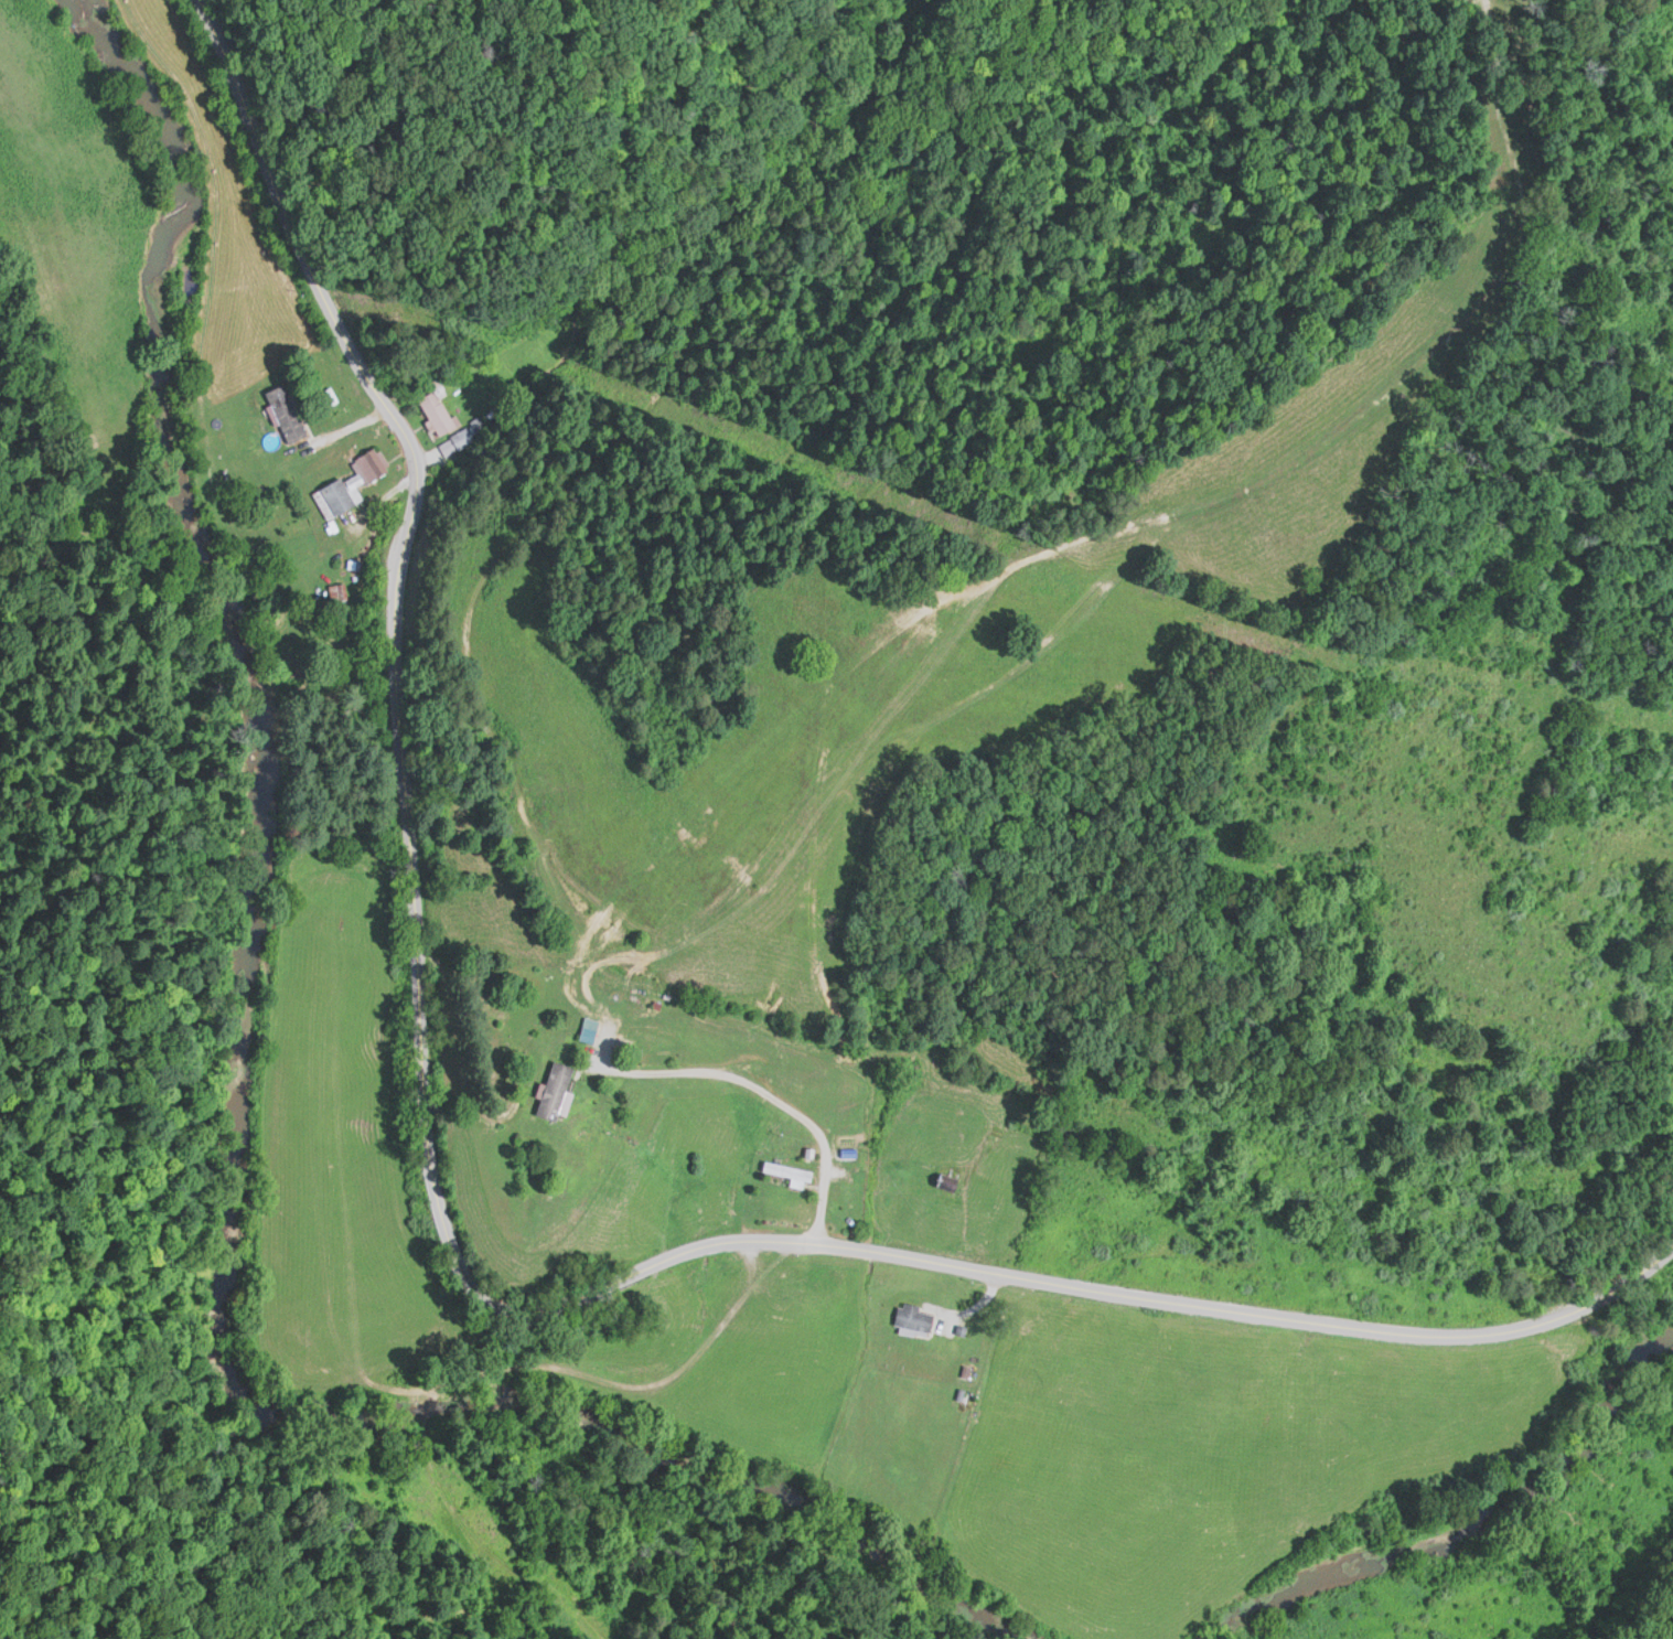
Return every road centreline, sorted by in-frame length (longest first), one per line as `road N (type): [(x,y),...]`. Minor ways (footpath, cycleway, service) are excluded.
road 1 (tertiary): [(211,0),(293,224),(423,467),(398,673),(428,1128),(448,1236),(484,1300),(560,1298),(711,1246),(800,1245),(1408,1333),(1530,1325),(1672,1247)]

